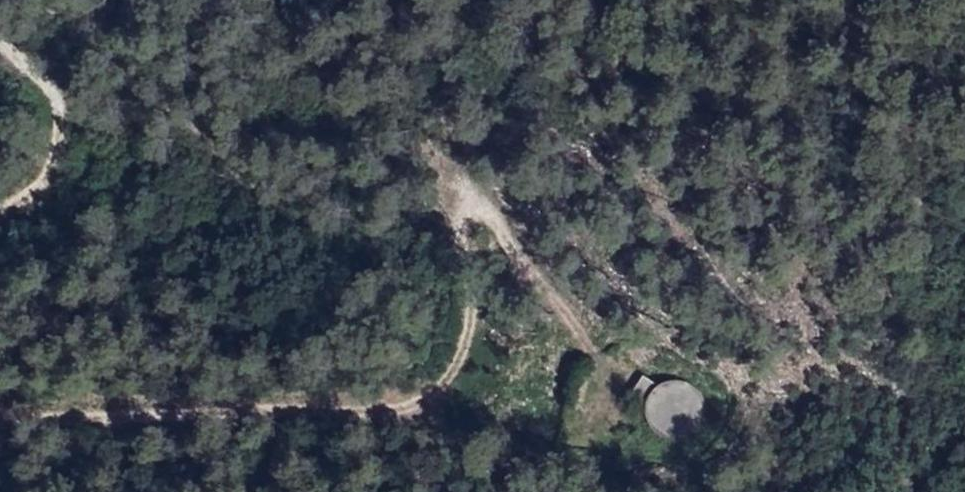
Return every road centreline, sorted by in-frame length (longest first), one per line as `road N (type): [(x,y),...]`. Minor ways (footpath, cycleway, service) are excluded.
road 1 (track): [(0,412),(430,396),(486,281),(457,187),(667,412)]
road 2 (track): [(0,50),(35,91),(42,187),(0,203)]

